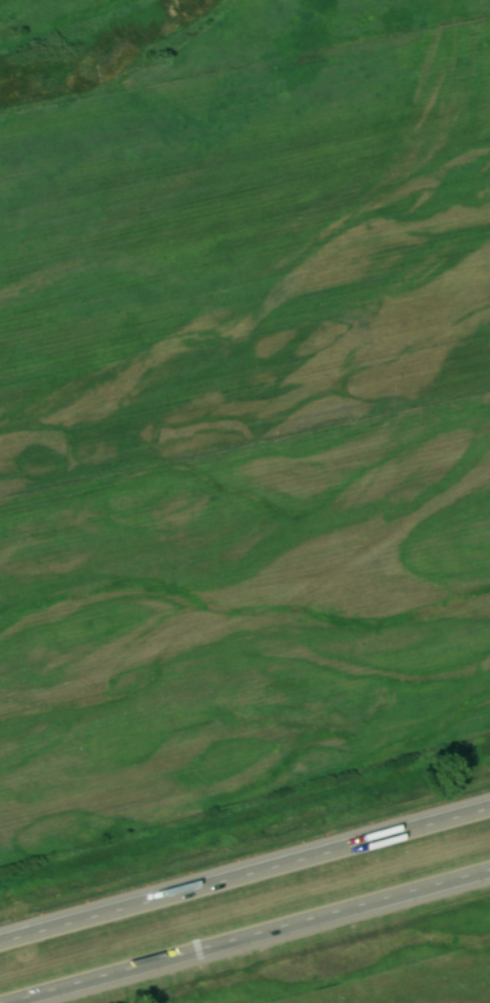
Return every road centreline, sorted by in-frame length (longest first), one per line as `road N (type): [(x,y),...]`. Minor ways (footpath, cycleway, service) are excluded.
road 1 (motorway): [(489,812),(0,947)]
road 2 (motorway): [(23,1002),(489,874)]

